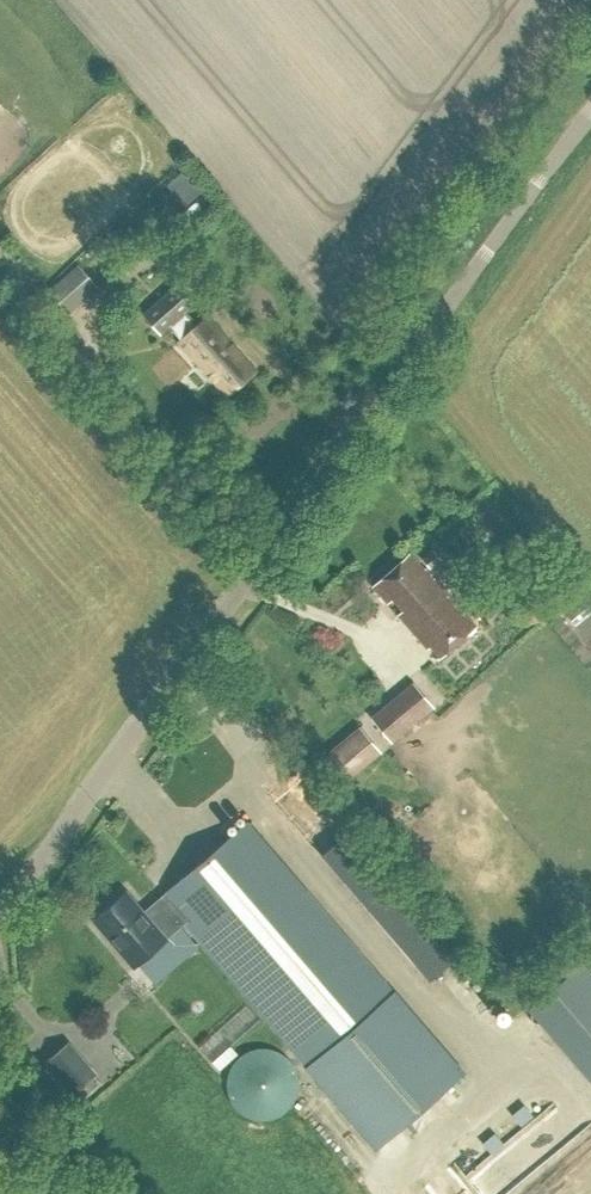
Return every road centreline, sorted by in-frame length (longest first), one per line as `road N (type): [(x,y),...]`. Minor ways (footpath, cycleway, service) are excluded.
road 1 (unclassified): [(0,912),(590,106)]

